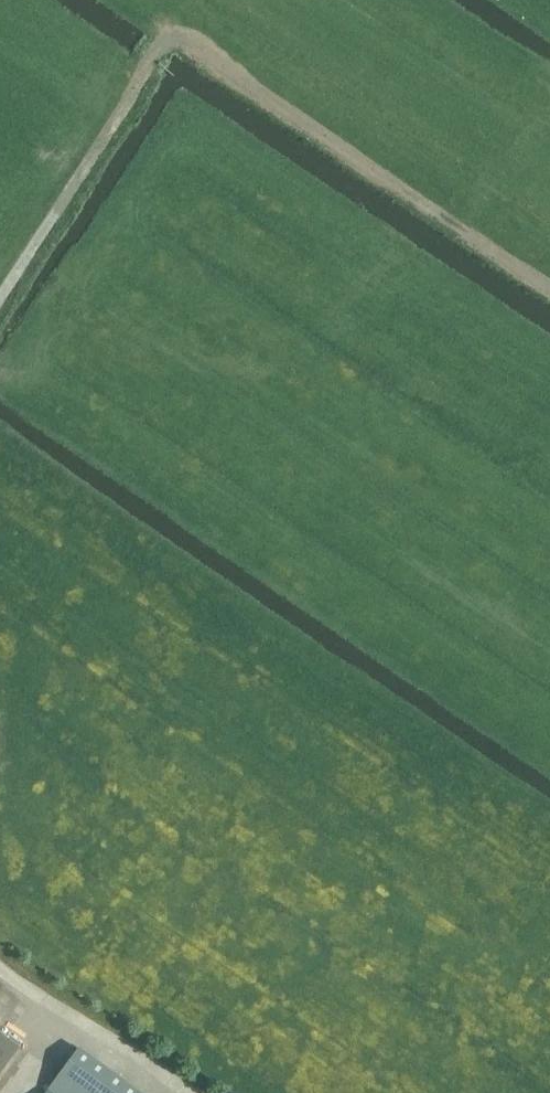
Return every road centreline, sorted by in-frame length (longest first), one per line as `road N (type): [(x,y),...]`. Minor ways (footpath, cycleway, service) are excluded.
road 1 (track): [(0,300),(171,34),(549,287)]
road 2 (track): [(0,968),(188,1092)]

